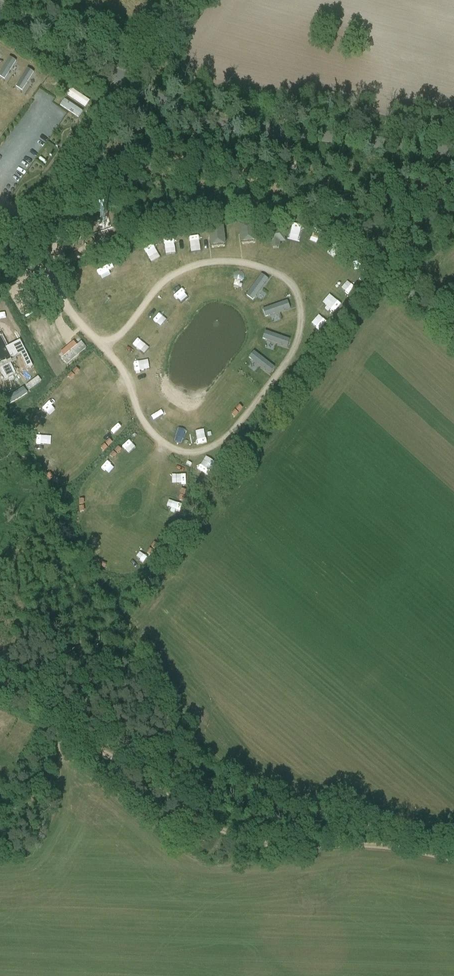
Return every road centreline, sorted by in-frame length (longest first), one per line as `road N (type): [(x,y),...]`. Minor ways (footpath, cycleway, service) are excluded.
road 1 (track): [(0,703),(90,743),(228,835),(311,846)]
road 2 (unclassified): [(453,146),(214,122),(130,82)]
road 3 (unclassified): [(0,256),(130,82)]
road 4 (unclassified): [(130,82),(0,5)]

